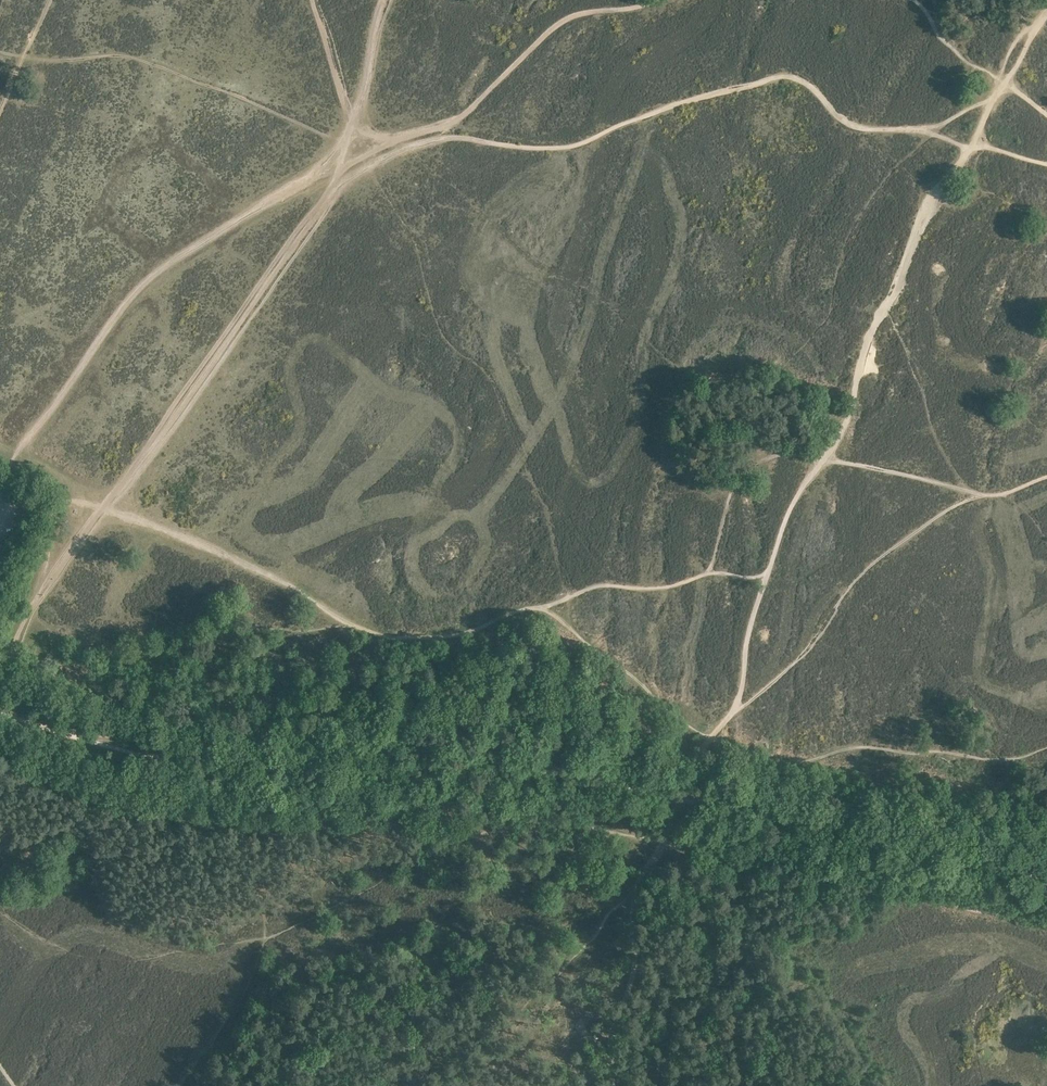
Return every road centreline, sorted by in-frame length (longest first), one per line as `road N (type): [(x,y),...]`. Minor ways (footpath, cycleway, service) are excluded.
road 1 (track): [(345,168),(21,622),(1,681)]
road 2 (track): [(312,0),(357,146)]

